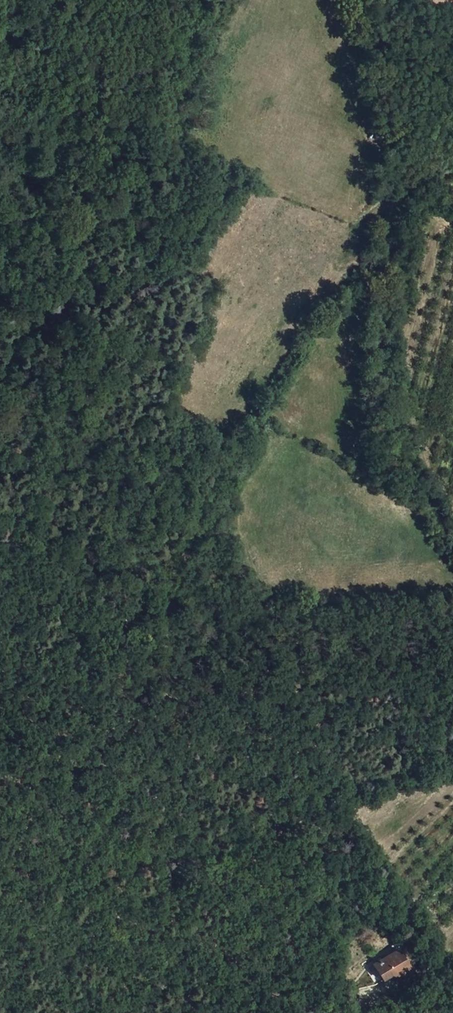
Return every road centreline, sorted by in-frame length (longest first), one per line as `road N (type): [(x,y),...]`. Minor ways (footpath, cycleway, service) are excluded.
road 1 (track): [(0,710),(124,615),(387,233)]
road 2 (track): [(400,193),(397,121),(358,0)]

